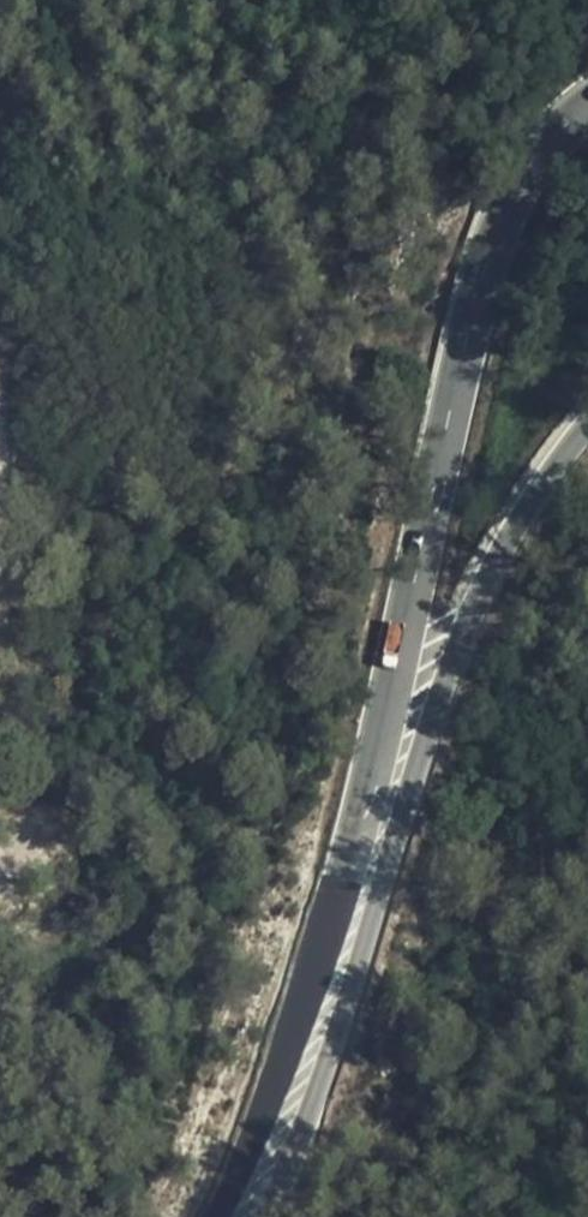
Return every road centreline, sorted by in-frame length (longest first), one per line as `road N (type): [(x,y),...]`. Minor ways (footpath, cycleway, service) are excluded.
road 1 (primary): [(587,100),(518,178),(480,285),(414,584),(361,894)]
road 2 (primary): [(361,894),(479,595),(534,496),(587,425)]
road 3 (primary): [(361,894),(288,1107),(241,1216)]

